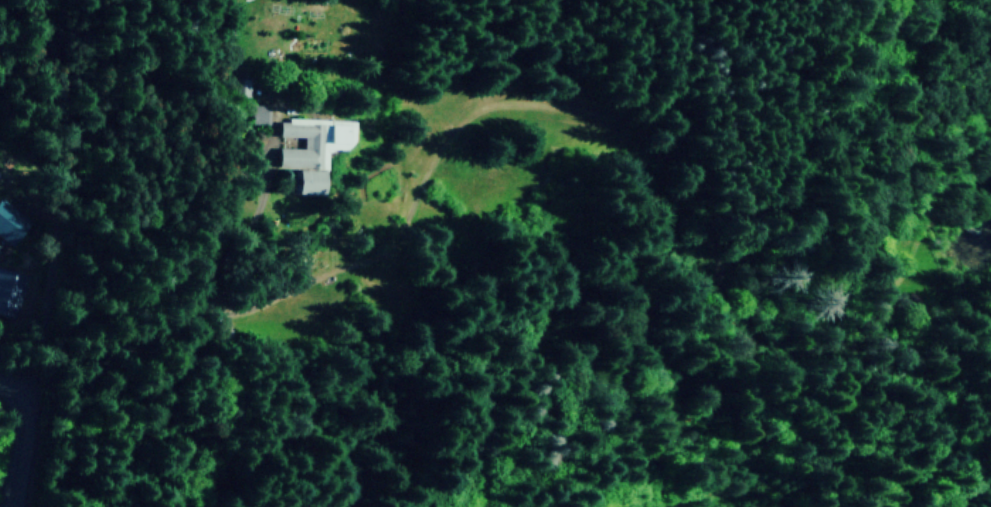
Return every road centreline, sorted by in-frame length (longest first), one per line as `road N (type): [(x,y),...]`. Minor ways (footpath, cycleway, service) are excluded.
road 1 (track): [(953,0),(876,122),(779,233),(657,285),(585,330),(326,457),(248,475),(212,433),(194,319)]
road 2 (track): [(659,506),(671,474),(657,285)]
road 3 (residential): [(11,506),(21,411),(0,382)]

